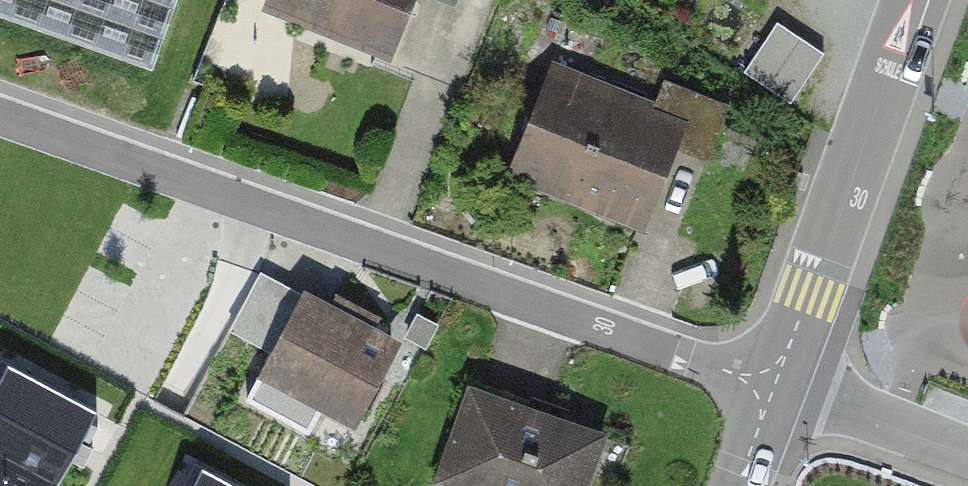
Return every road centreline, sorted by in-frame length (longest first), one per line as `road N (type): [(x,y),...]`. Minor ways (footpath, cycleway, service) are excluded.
road 1 (residential): [(0,109),(778,384)]
road 2 (tertiary): [(910,0),(778,384)]
road 3 (residential): [(967,461),(778,384)]

